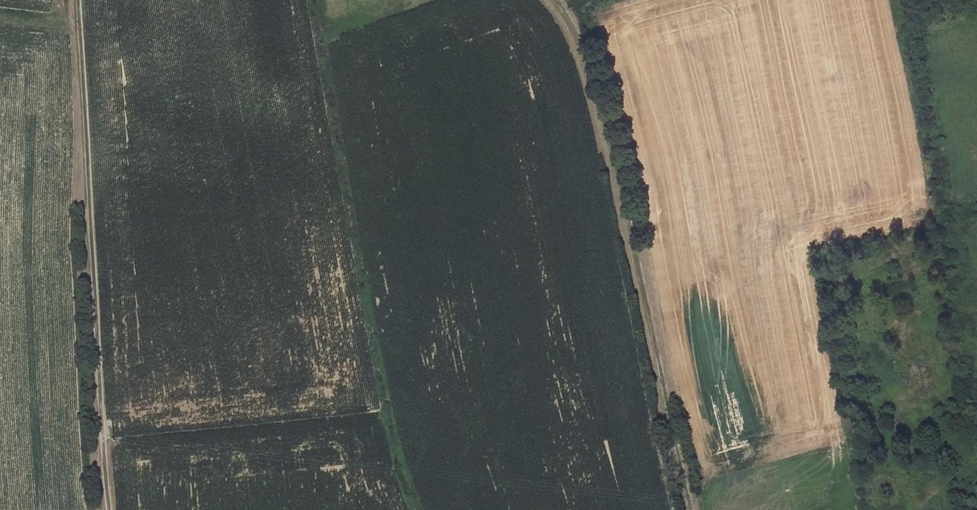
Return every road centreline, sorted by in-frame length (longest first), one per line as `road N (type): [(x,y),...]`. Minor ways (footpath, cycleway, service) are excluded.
road 1 (track): [(556,0),(611,143),(691,509)]
road 2 (track): [(75,0),(111,509)]

